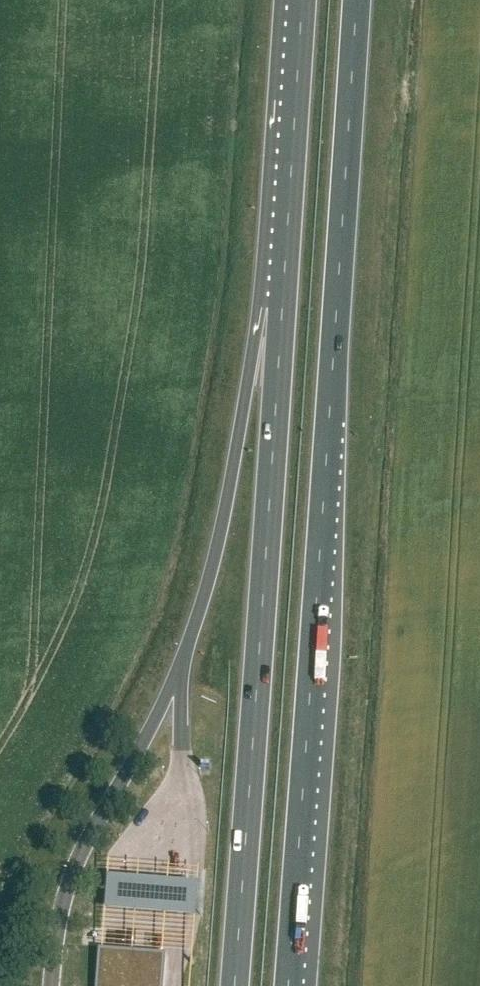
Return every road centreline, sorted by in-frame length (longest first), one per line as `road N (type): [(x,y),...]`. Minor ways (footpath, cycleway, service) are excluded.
road 1 (trunk): [(288,985),(356,0)]
road 2 (trunk): [(284,264),(234,985)]
road 3 (trunk): [(284,264),(255,337),(212,566),(179,676)]
road 4 (trunk): [(301,0),(284,264)]

